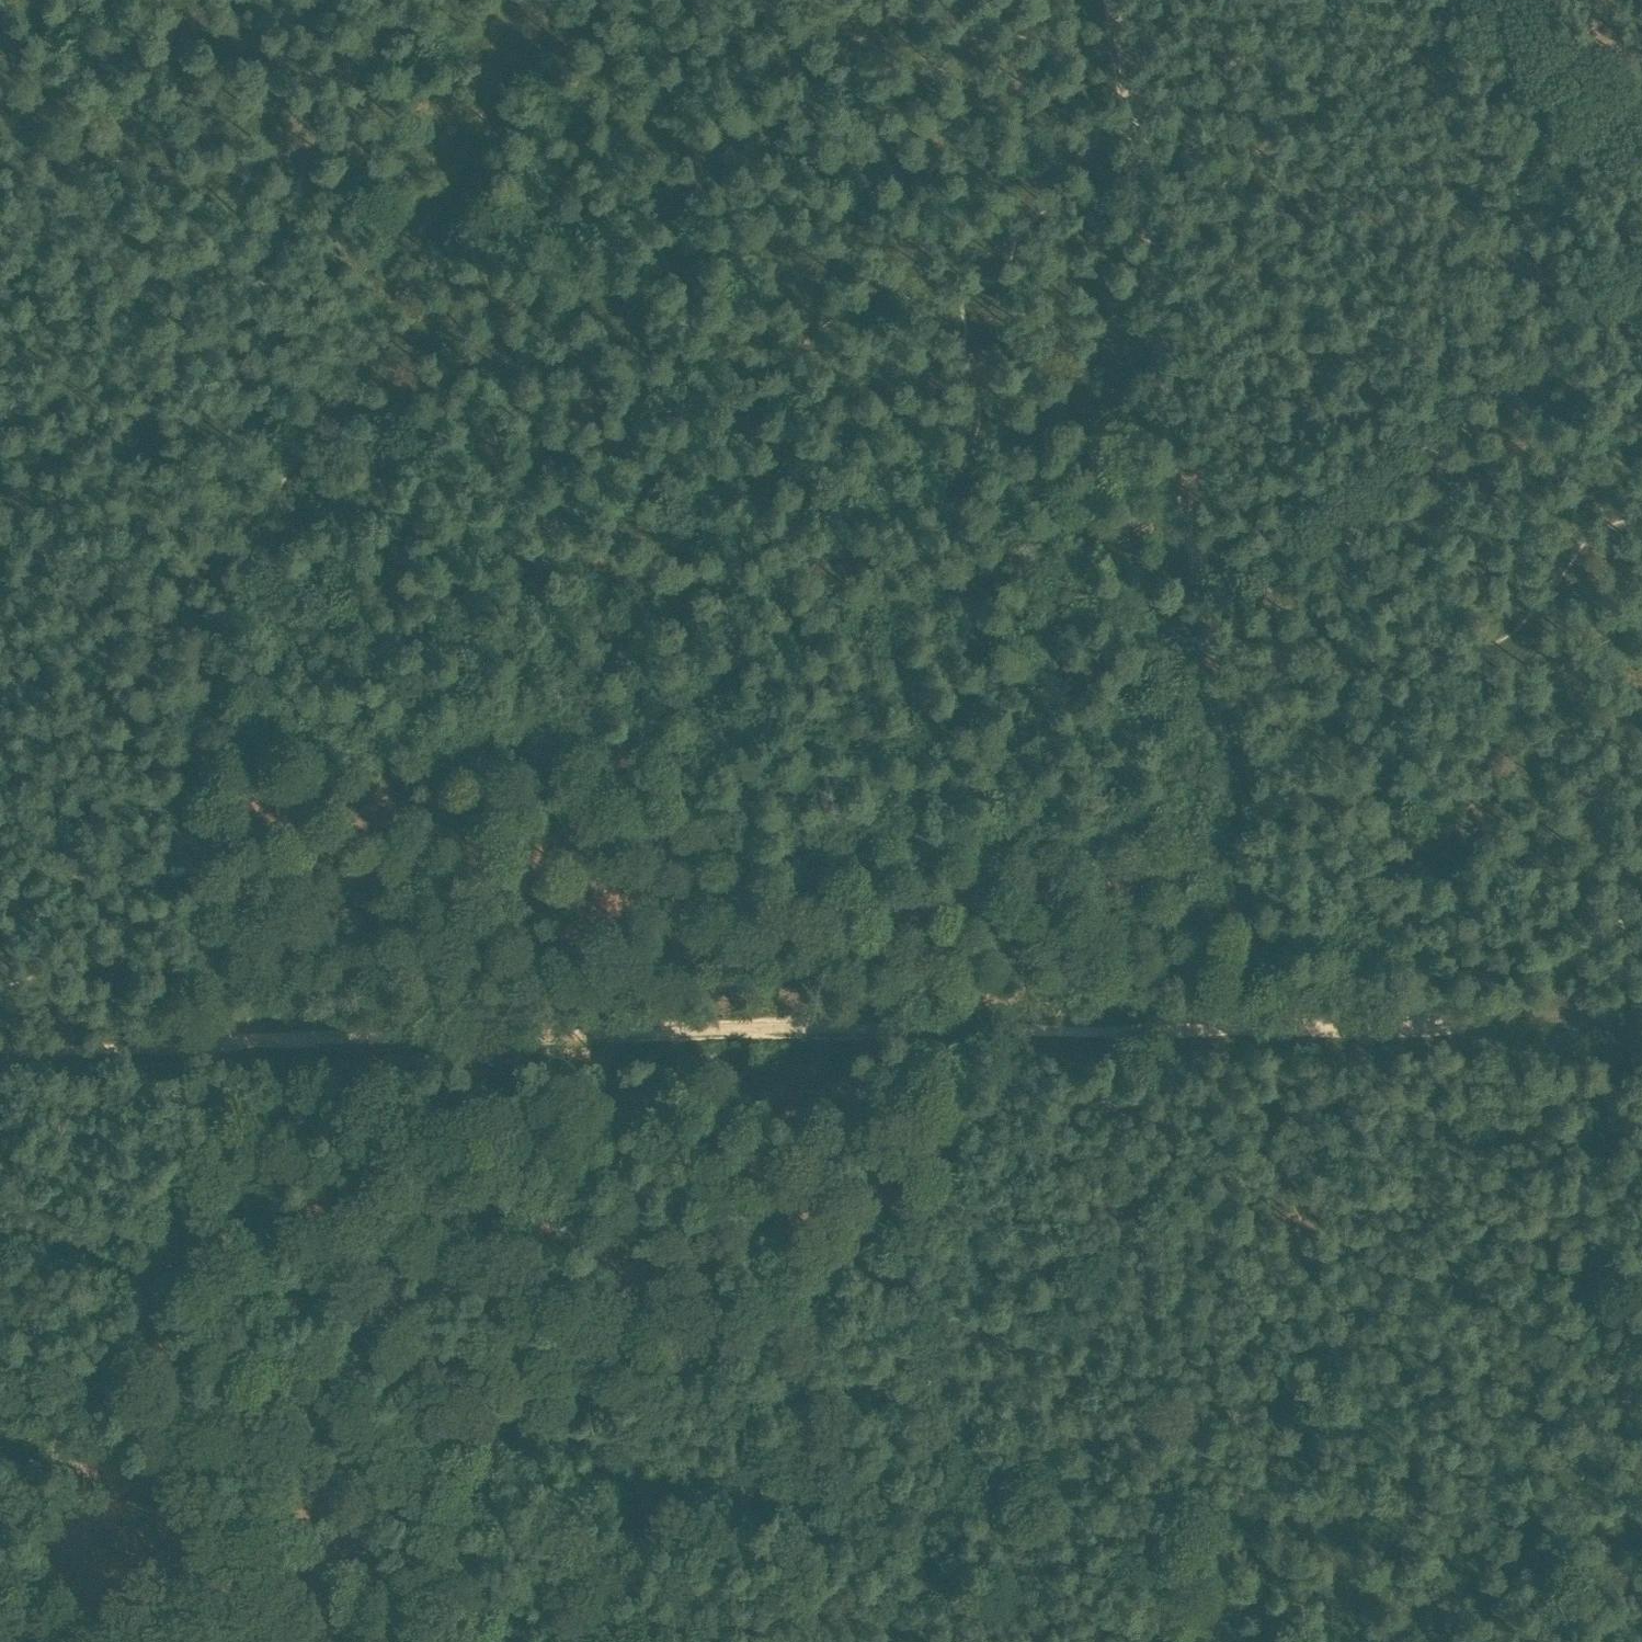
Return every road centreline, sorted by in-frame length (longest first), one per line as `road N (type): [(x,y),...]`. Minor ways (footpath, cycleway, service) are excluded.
road 1 (track): [(1641,907),(1472,1020),(219,1042),(198,796),(216,655),(248,569),(413,246),(451,210),(475,160),(494,96),(492,0)]
road 2 (track): [(1200,600),(1110,0)]
road 3 (track): [(1641,232),(1200,600)]
road 4 (track): [(432,227),(264,224),(120,197),(0,138)]
road 5 (track): [(1200,600),(1266,1026)]
road 6 (track): [(0,1045),(219,1042)]
road 7 (track): [(1484,0),(1576,95),(1641,144)]
road 8 (track): [(1472,1020),(1641,1016)]

